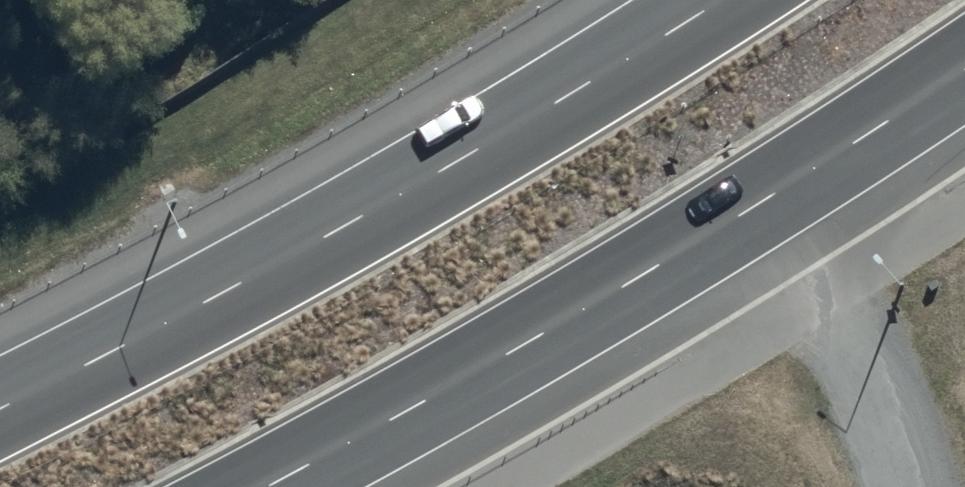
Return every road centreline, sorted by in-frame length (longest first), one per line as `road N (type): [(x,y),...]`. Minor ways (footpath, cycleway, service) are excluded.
road 1 (trunk): [(0,412),(357,220),(717,0)]
road 2 (trunk): [(964,65),(293,486)]

